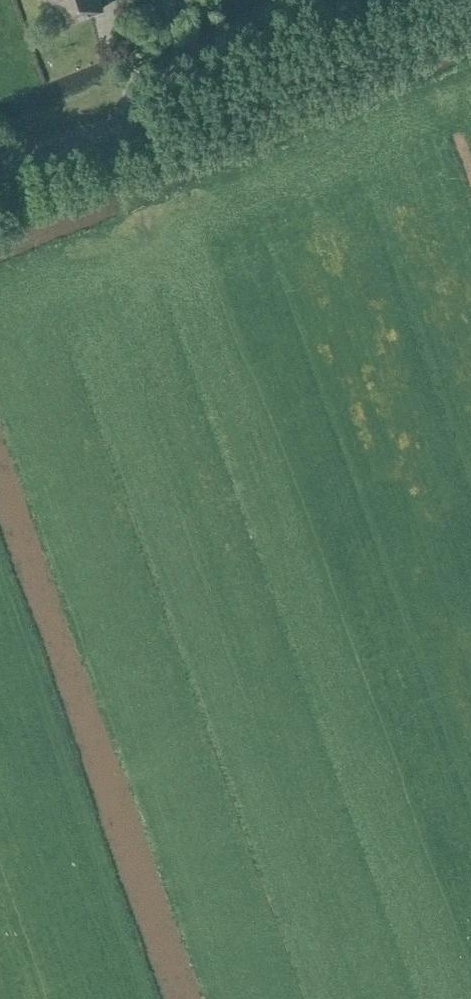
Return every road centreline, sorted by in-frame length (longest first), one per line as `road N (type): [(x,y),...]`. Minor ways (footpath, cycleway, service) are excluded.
road 1 (unclassified): [(0,174),(425,0)]

